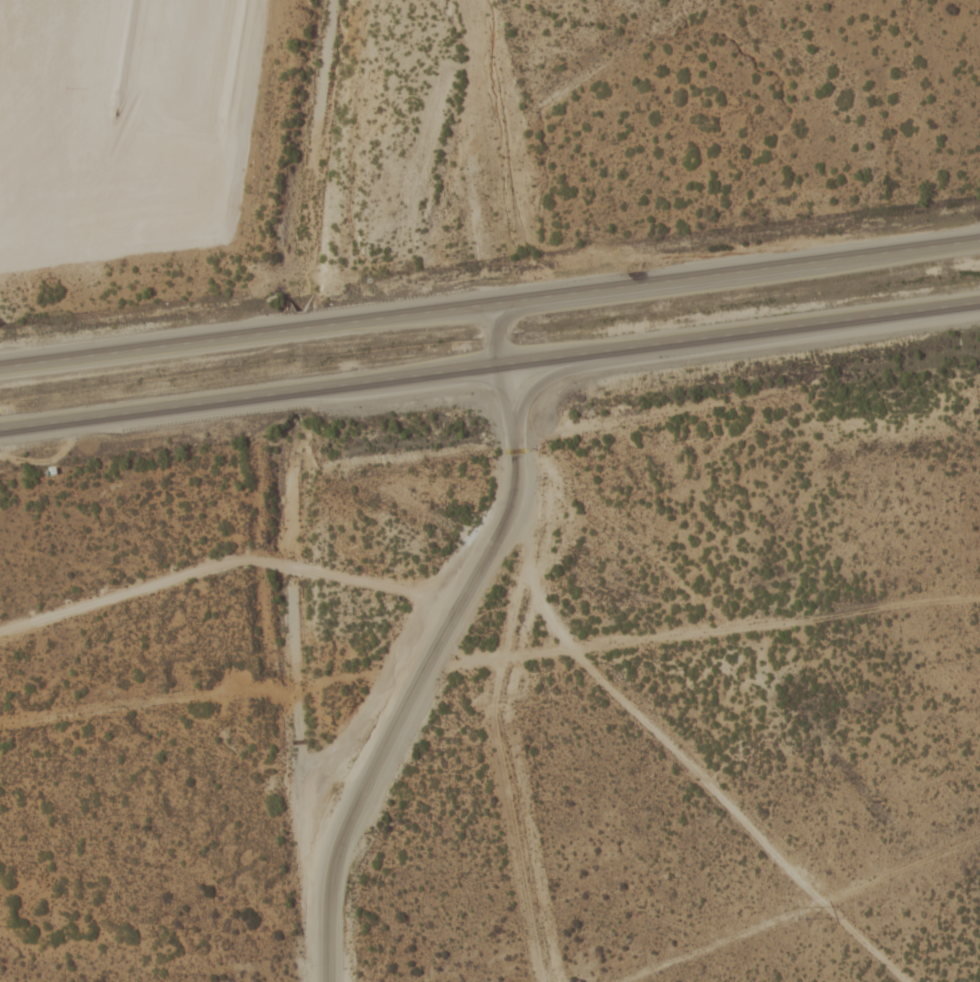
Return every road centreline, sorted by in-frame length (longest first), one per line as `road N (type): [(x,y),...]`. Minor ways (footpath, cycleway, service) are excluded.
road 1 (trunk): [(0,426),(979,300)]
road 2 (trunk): [(979,239),(0,364)]
road 3 (residential): [(138,701),(979,596)]
road 4 (residential): [(906,981),(534,604),(509,486)]
road 5 (residential): [(294,411),(289,584),(326,981)]
road 6 (residential): [(310,821),(317,789),(503,507),(509,486)]
road 7 (residential): [(337,0),(296,265),(299,309)]
road 8 (residential): [(509,486),(512,449),(491,303)]

